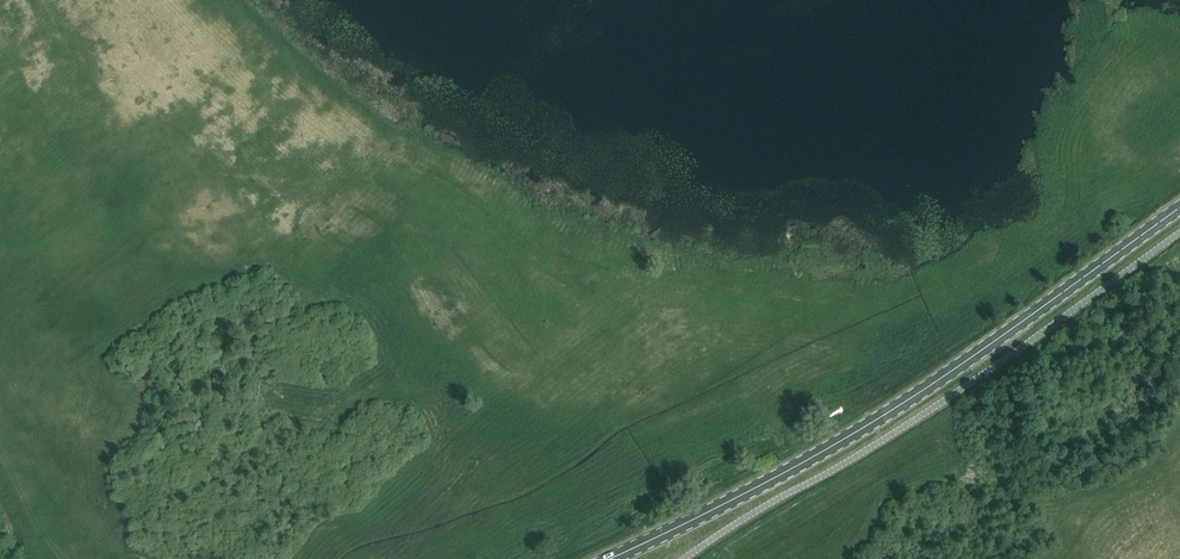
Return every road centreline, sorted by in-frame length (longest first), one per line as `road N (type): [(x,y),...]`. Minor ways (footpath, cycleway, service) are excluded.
road 1 (primary): [(607,558),(863,427),(1179,207)]

